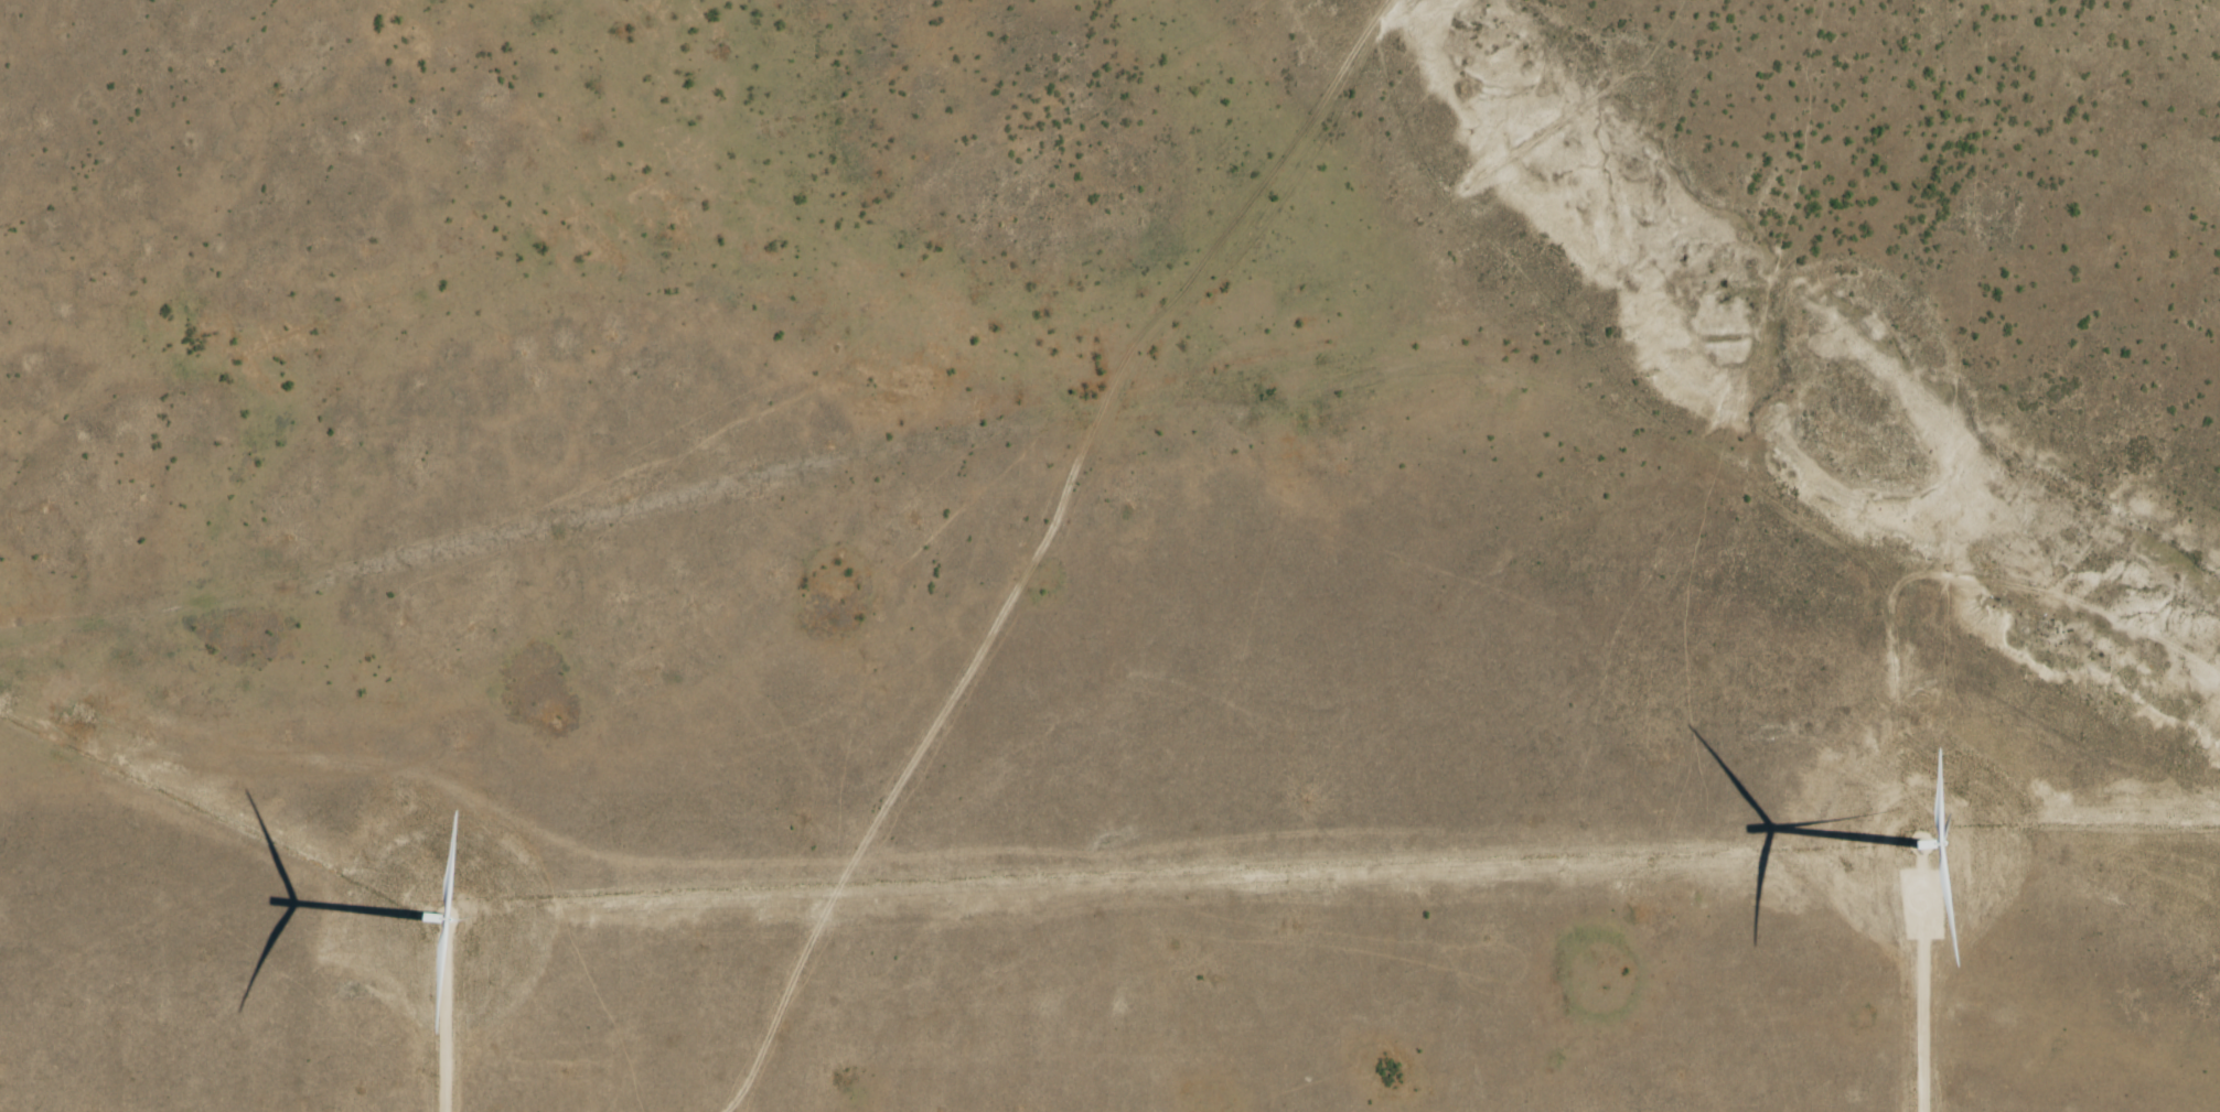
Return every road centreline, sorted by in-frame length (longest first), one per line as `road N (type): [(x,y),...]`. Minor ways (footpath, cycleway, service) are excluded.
road 1 (track): [(1938,1111),(1926,607),(1892,539),(1606,321),(1483,196),(1393,64),(1400,0)]

